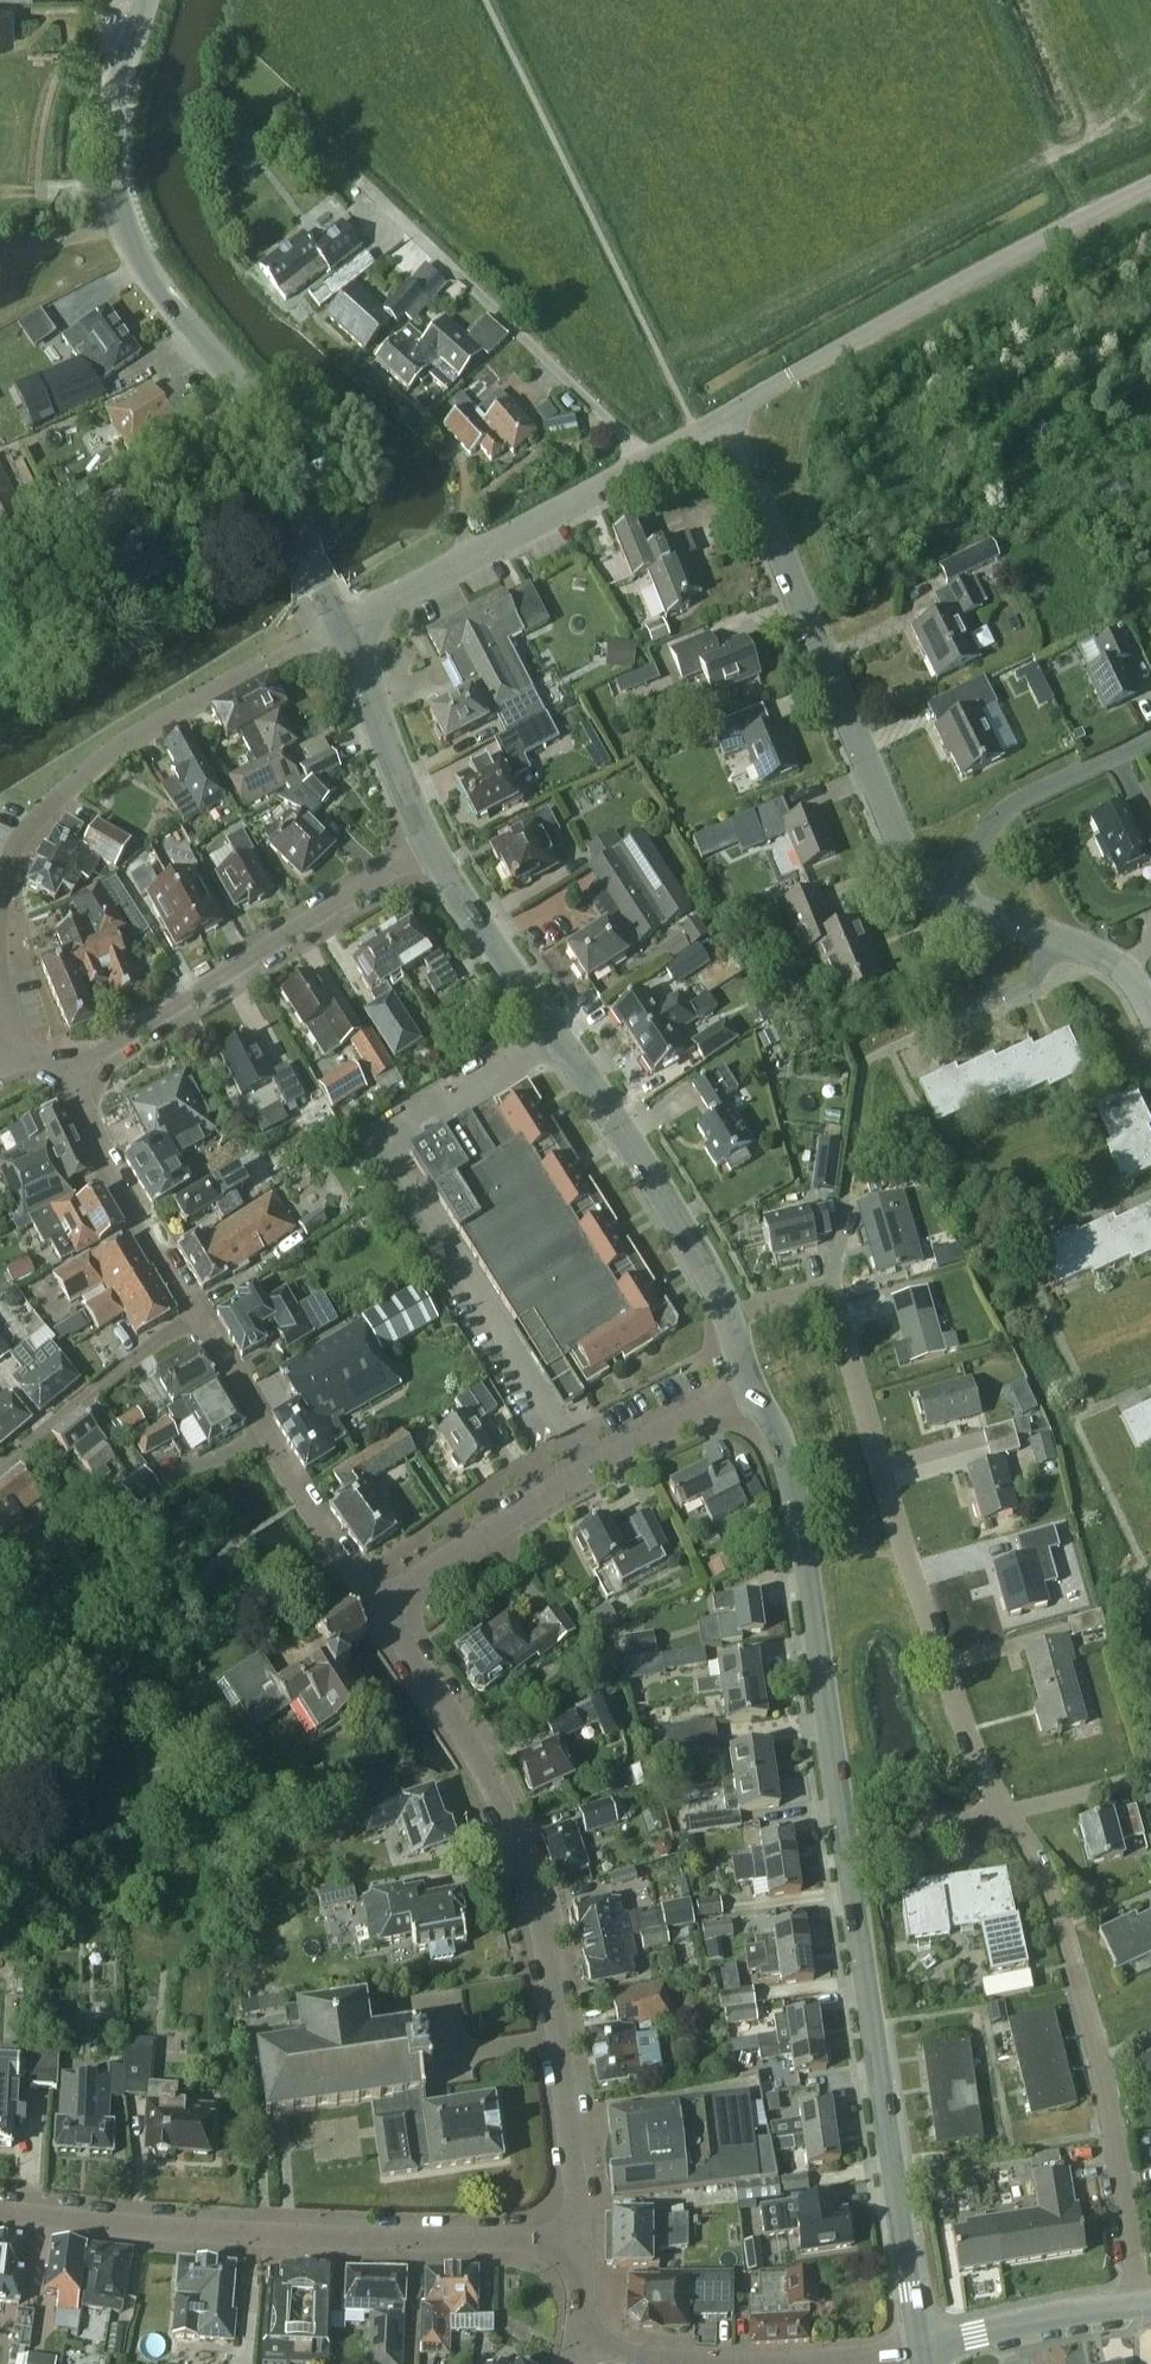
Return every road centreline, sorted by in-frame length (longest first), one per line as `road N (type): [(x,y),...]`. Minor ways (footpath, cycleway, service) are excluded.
road 1 (secondary): [(919,2348),(802,1547),(749,1389)]
road 2 (secondary): [(340,626),(266,423),(163,291),(120,209),(114,117),(146,0)]
road 3 (residential): [(579,2238),(563,2076),(527,1870),(460,1726),(381,1608)]
road 4 (residential): [(1009,1820),(941,1675),(831,1299),(817,1293),(729,1320)]
road 5 (secondary): [(729,1320),(648,1172),(429,846)]
road 6 (residential): [(946,897),(908,862),(725,416)]
road 7 (residential): [(1132,2305),(1098,2078),(1047,1899),(1009,1820)]
road 8 (unclassified): [(725,416),(1150,184)]
road 9 (residential): [(381,1608),(586,1471),(749,1389)]
road 10 (residential): [(67,1071),(429,846)]
road 11 (unclassified): [(412,2239),(0,2211)]
road 12 (residential): [(0,912),(15,847),(76,779),(262,666)]
road 13 (residential): [(381,1608),(197,1318)]
road 14 (unclassified): [(919,2348),(812,2362),(681,2361),(582,2339)]
road 15 (residential): [(475,553),(451,445),(301,307)]
road 16 (unclassified): [(475,553),(725,416)]
road 17 (residential): [(197,1318),(67,1071)]
road 18 (residential): [(946,897),(1004,810),(1150,738)]
road 19 (residential): [(0,1466),(197,1318)]
road 20 (residential): [(1150,1012),(1114,959),(946,897)]
road 21 (secondary): [(429,846),(340,626)]
road 22 (tertiary): [(919,2348),(1132,2305)]
road 23 (unclassified): [(579,2238),(412,2239)]
road 24 (unclassified): [(340,626),(475,553)]
road 25 (residential): [(1009,1820),(1150,1776)]
road 26 (residential): [(410,2363),(412,2239)]

